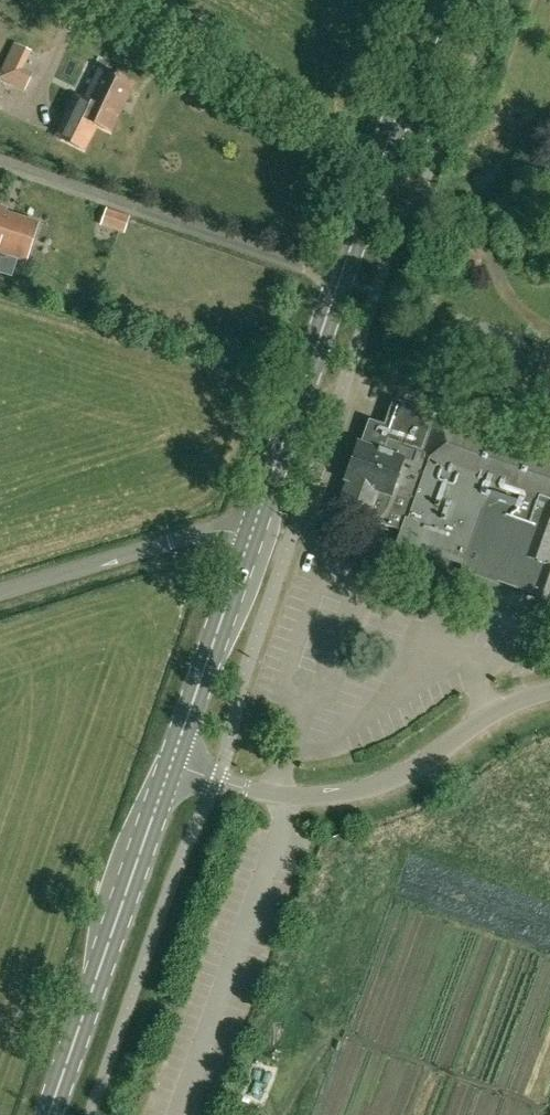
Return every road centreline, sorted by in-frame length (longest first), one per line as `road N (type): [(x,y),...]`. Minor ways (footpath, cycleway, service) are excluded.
road 1 (secondary): [(262,520),(435,0)]
road 2 (unclassified): [(549,694),(495,718),(420,769),(326,799),(277,795),(179,767)]
road 3 (secondary): [(54,1114),(179,767)]
road 4 (unclassified): [(0,593),(262,520)]
road 5 (secondary): [(179,767),(262,520)]

